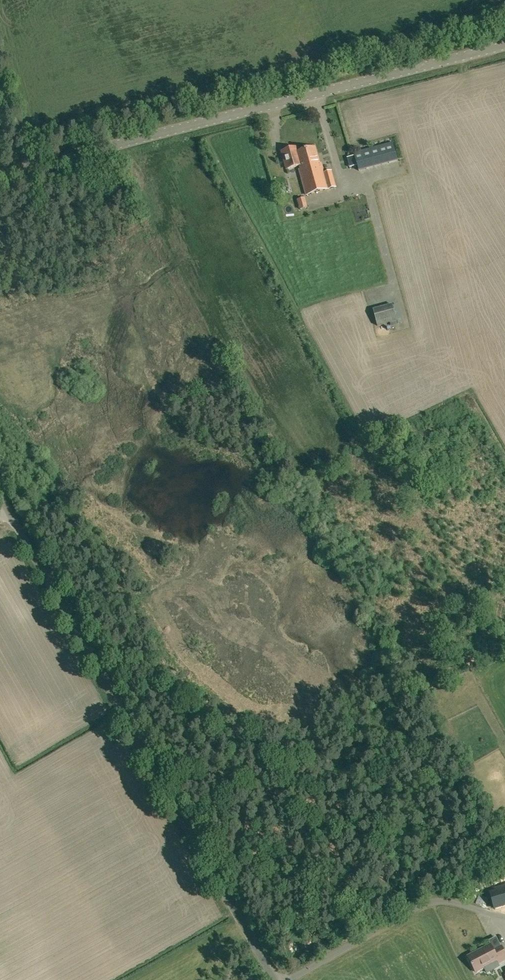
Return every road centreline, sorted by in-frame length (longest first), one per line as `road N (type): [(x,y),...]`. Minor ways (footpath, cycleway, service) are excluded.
road 1 (unclassified): [(275,979),(0,495)]
road 2 (tertiary): [(0,176),(504,47)]
road 3 (unclassified): [(291,979),(426,904),(499,917)]

